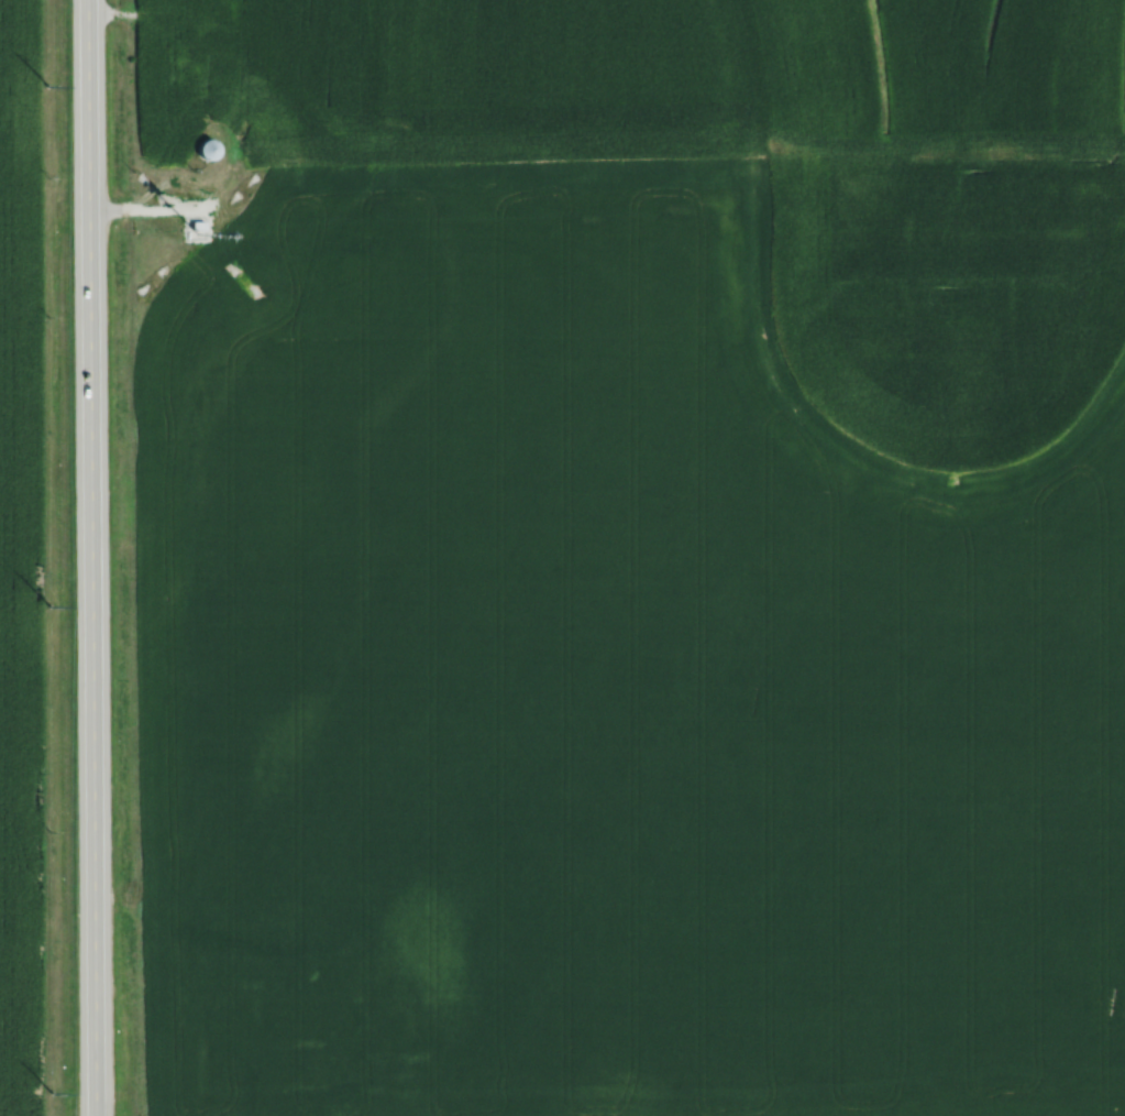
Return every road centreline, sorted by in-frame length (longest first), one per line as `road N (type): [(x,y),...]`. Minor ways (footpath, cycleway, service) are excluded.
road 1 (secondary): [(94,1115),(88,0)]

